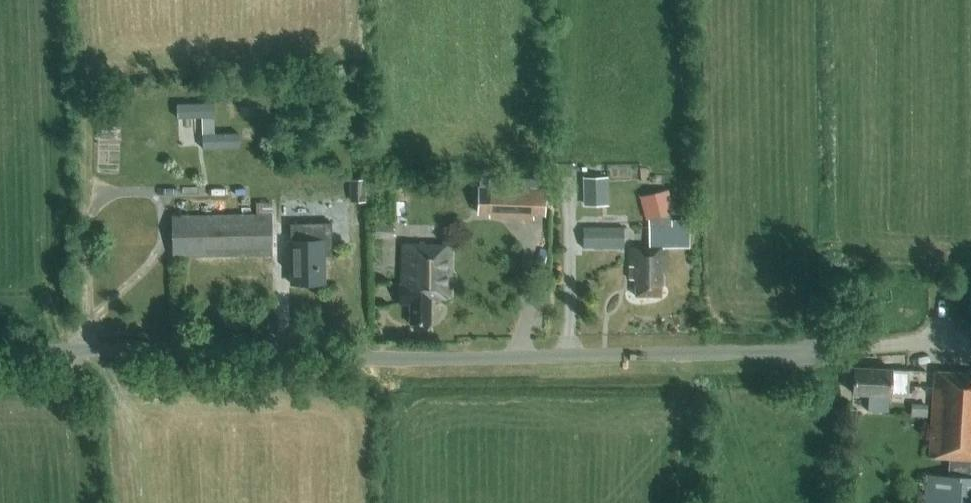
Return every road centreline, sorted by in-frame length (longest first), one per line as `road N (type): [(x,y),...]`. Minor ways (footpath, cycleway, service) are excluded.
road 1 (unclassified): [(0,350),(227,348),(445,357),(840,348)]

